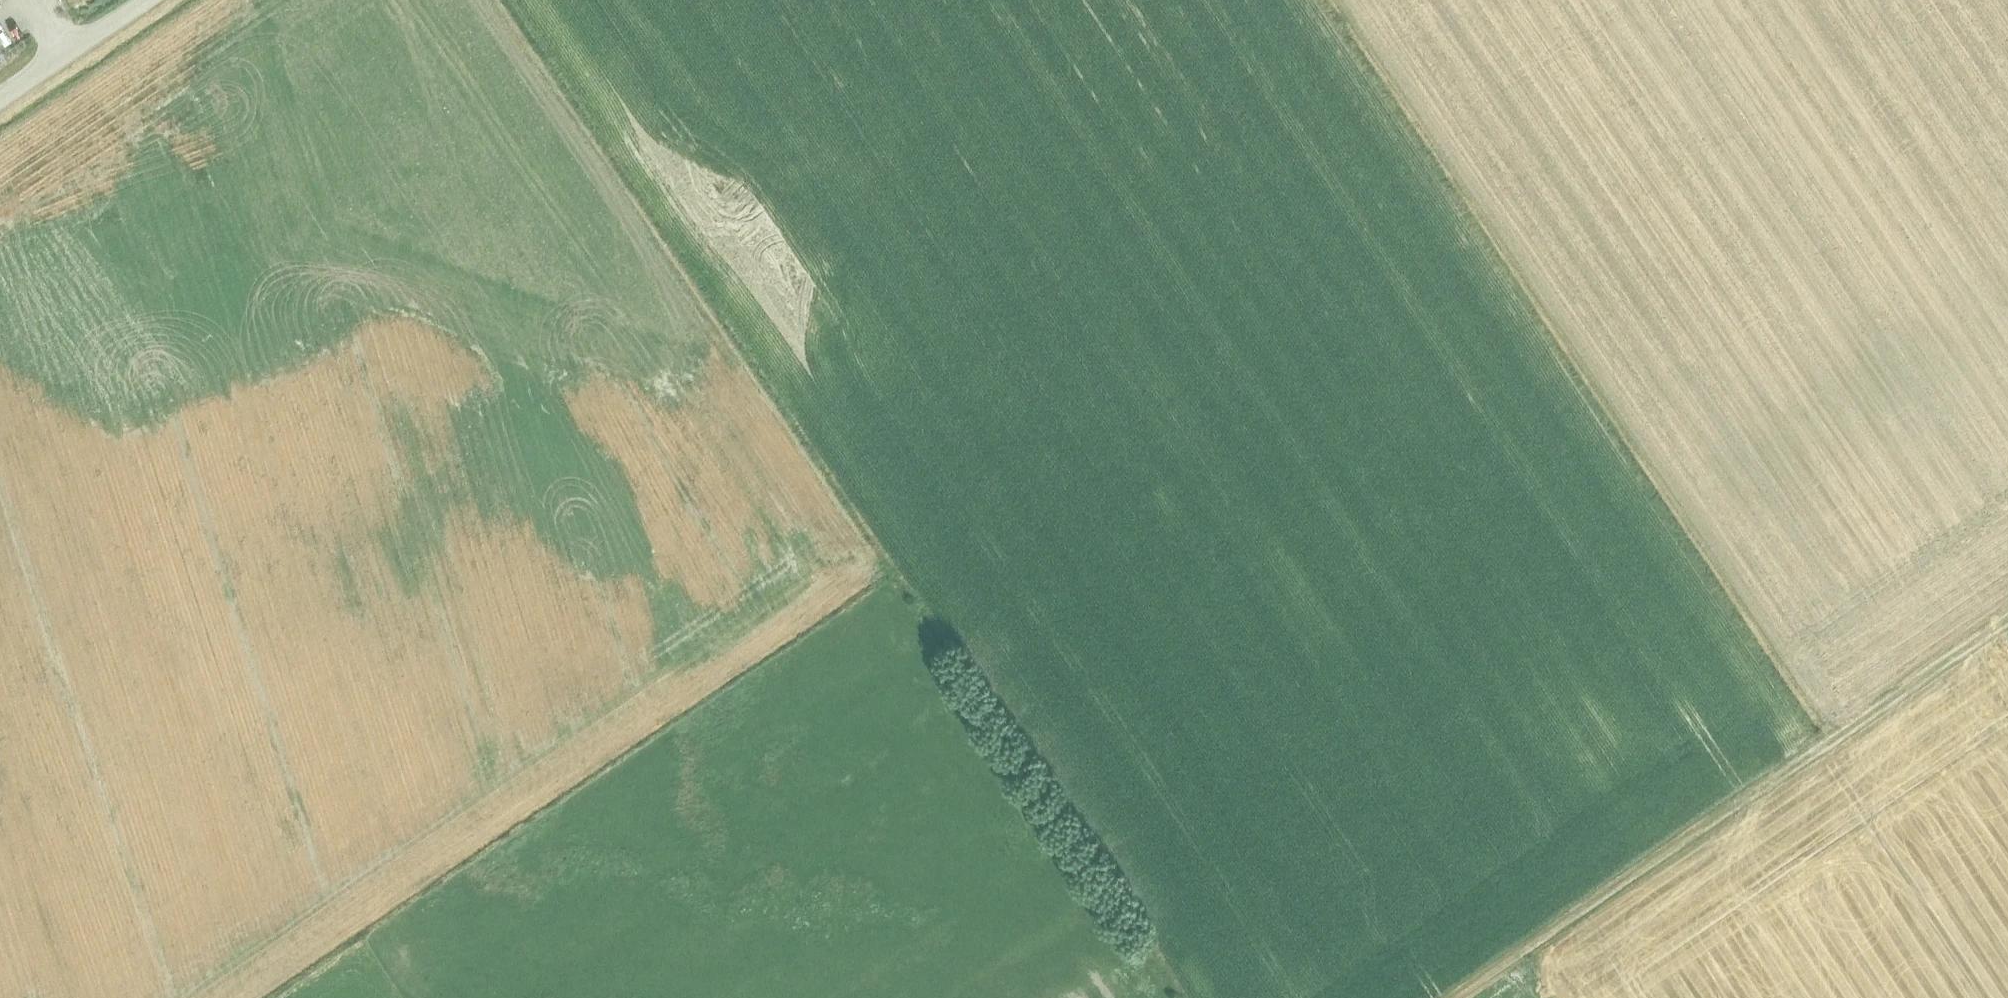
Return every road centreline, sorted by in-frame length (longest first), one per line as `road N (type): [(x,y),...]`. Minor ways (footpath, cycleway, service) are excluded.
road 1 (tertiary): [(148,0),(0,100)]

